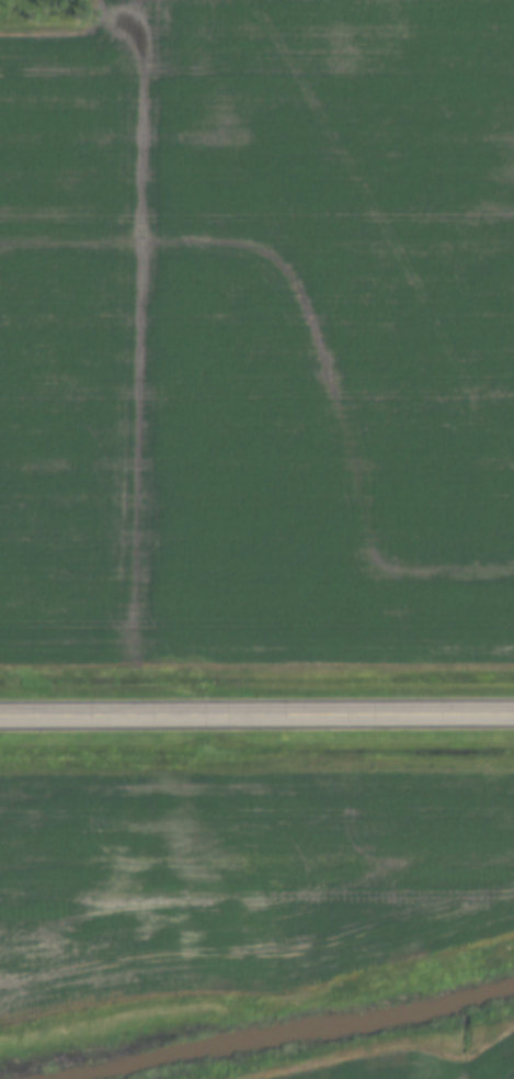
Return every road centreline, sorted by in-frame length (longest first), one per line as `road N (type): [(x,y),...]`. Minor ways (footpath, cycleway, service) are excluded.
road 1 (secondary): [(513,712),(0,714)]

